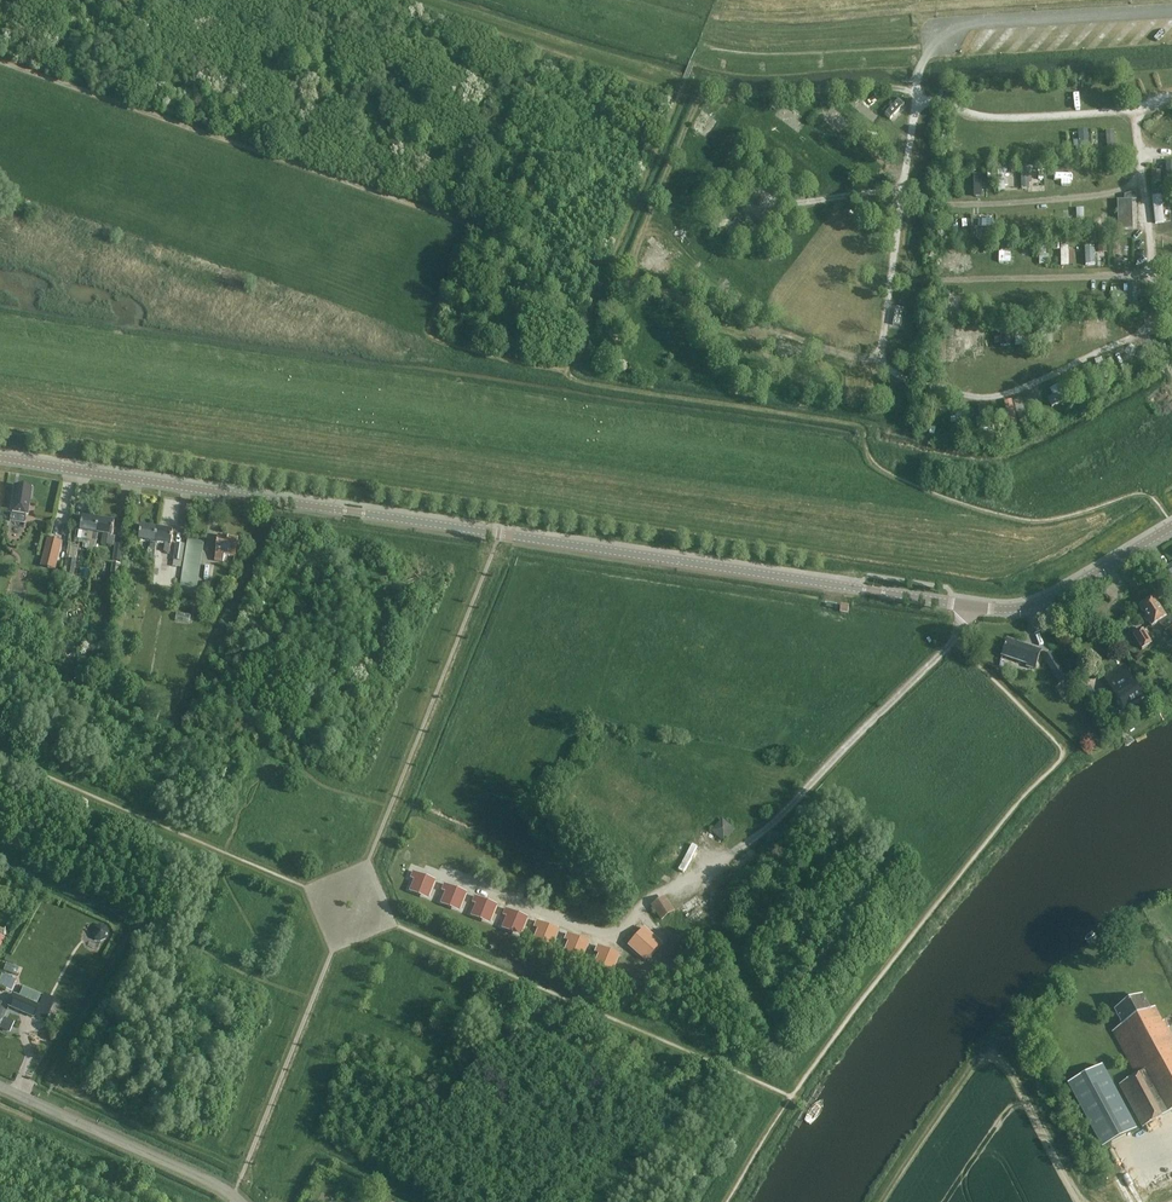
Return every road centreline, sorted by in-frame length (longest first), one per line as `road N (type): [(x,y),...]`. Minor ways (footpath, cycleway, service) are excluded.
road 1 (tertiary): [(972,607),(0,457)]
road 2 (unclassified): [(239,1201),(0,1087)]
road 3 (track): [(711,867),(801,1083)]
road 4 (tertiary): [(1171,527),(1050,599),(972,607)]

